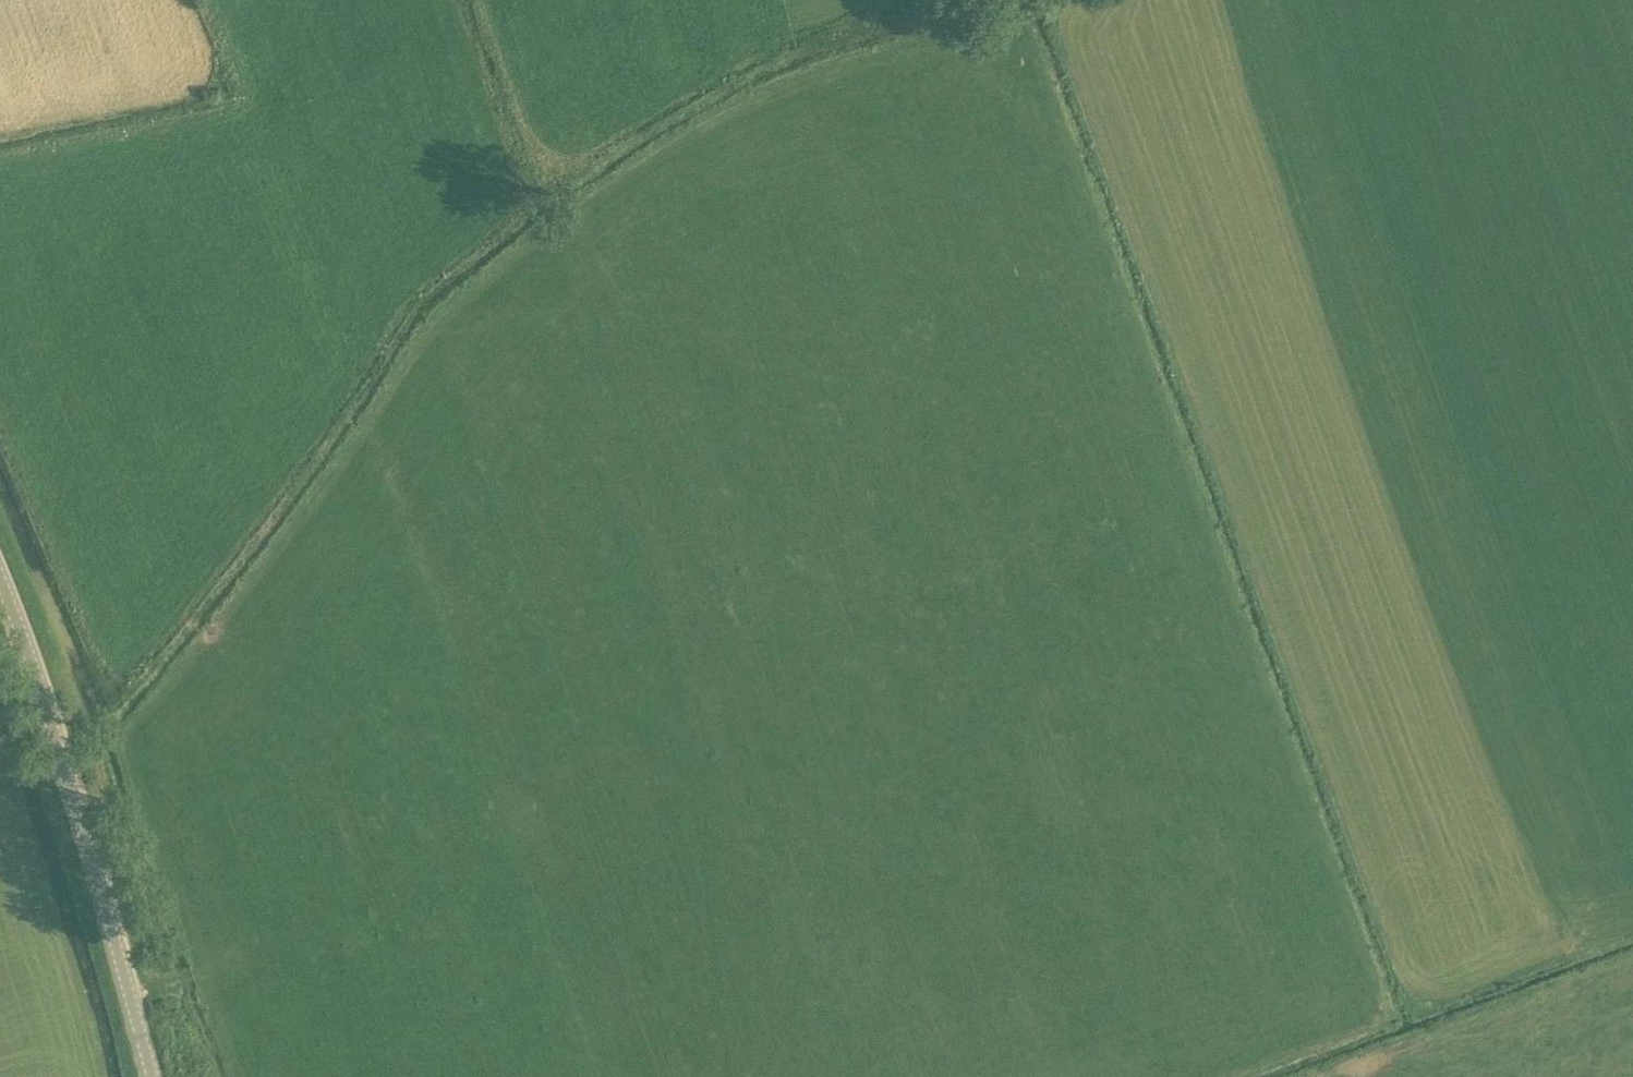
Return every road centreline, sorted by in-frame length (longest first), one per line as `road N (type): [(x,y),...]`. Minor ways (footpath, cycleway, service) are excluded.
road 1 (tertiary): [(152,1076),(43,689),(0,576)]

